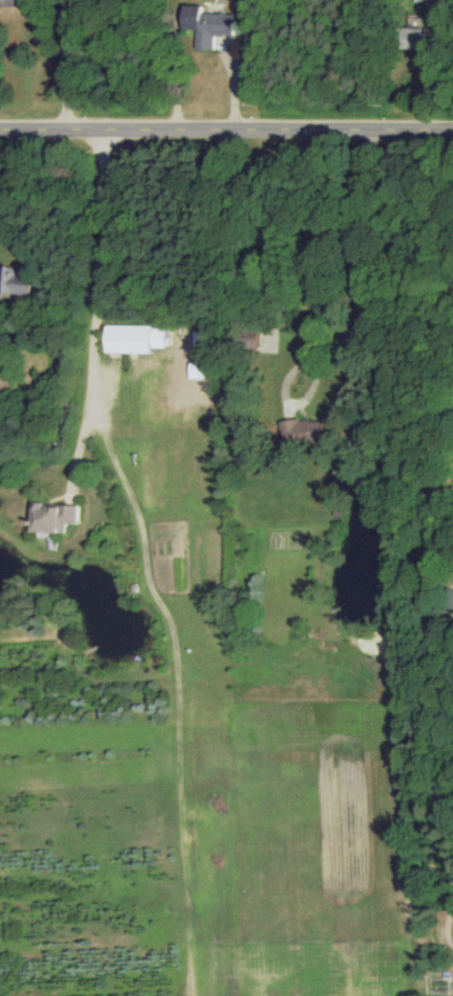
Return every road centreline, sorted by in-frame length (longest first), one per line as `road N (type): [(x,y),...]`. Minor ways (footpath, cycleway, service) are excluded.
road 1 (residential): [(452,129),(0,128)]

